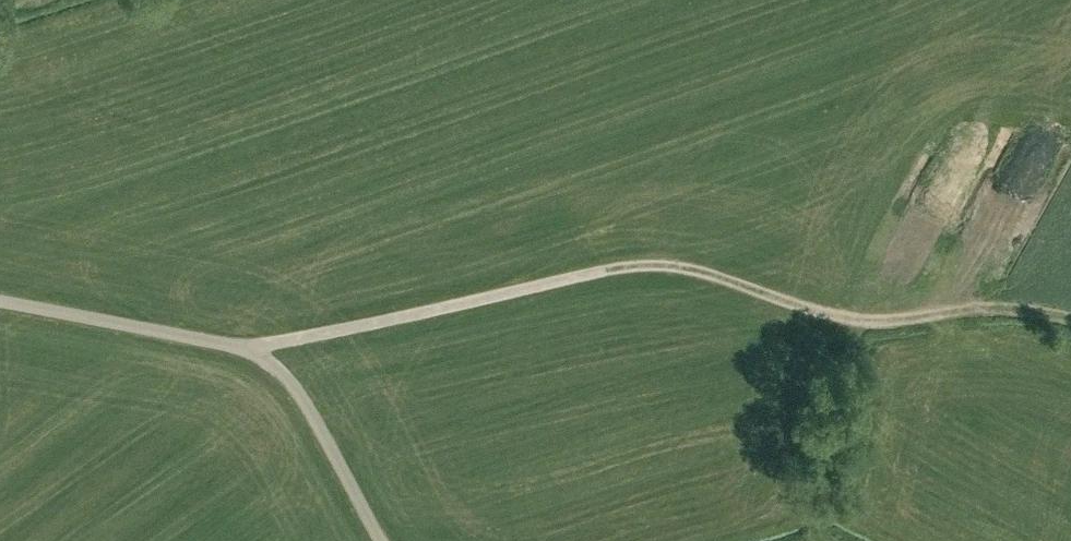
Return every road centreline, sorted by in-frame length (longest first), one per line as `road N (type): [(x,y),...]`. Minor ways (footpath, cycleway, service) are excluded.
road 1 (unclassified): [(259,350),(598,281)]
road 2 (unclassified): [(259,350),(0,305)]
road 3 (unclassified): [(381,540),(259,350)]

